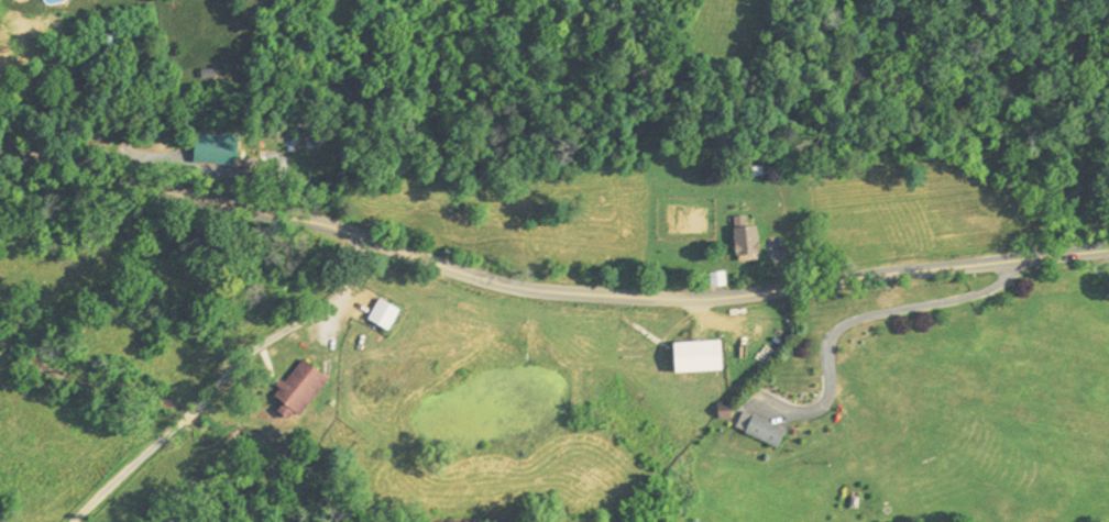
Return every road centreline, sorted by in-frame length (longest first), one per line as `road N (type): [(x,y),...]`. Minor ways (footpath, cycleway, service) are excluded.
road 1 (residential): [(1108,257),(738,300),(537,293),(441,271),(318,223),(51,159),(0,155)]

